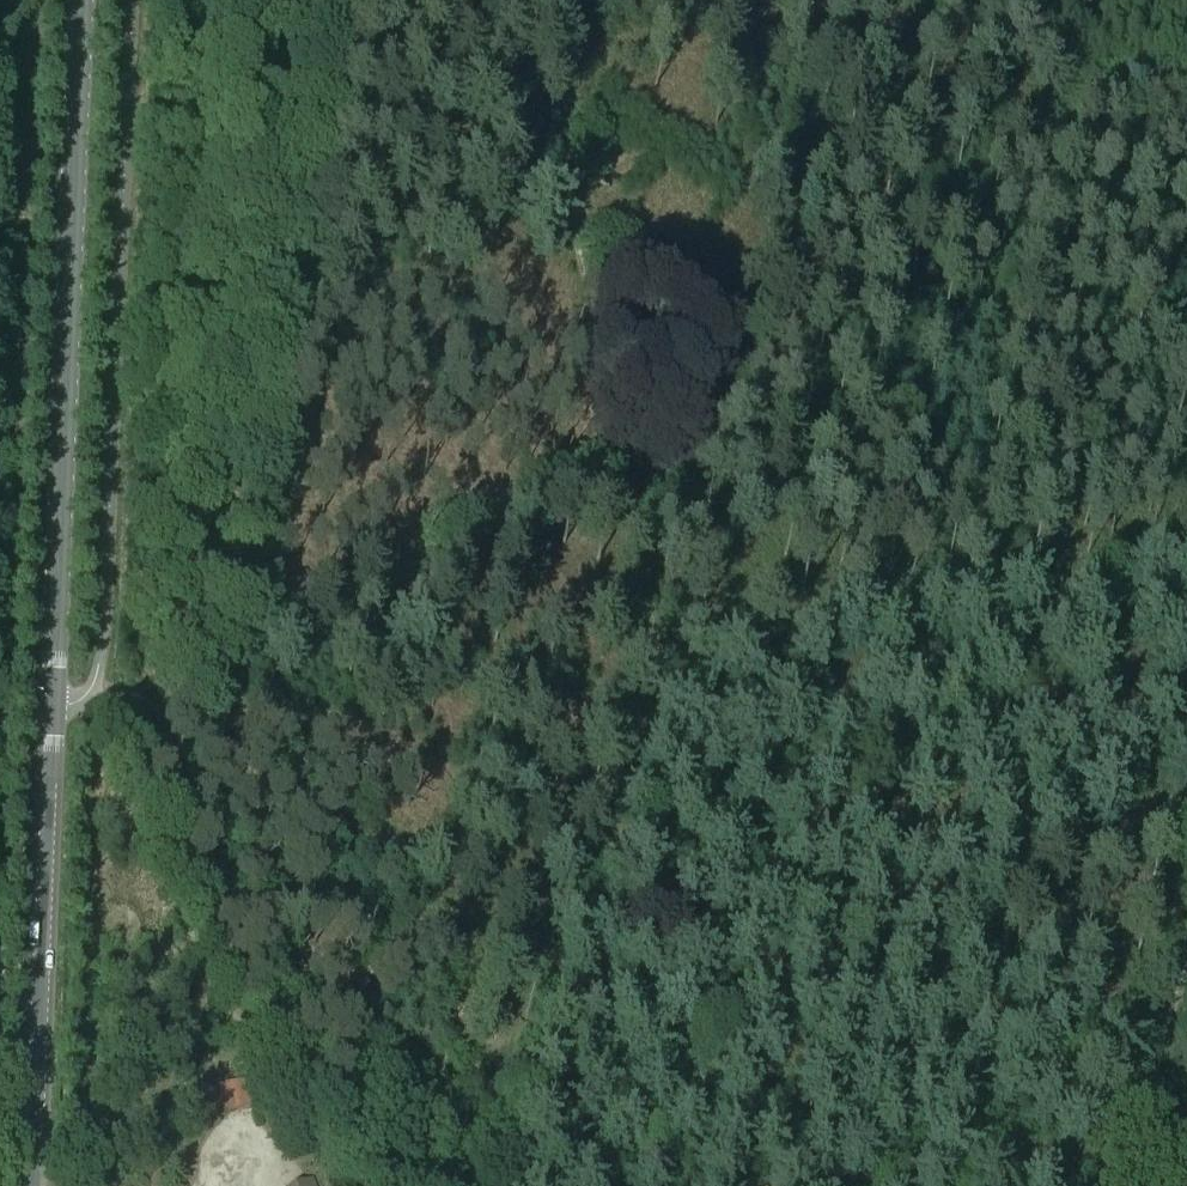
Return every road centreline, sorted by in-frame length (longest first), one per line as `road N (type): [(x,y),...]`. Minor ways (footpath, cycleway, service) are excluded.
road 1 (track): [(1186,557),(719,668),(653,702),(641,493),(576,238),(566,162),(564,0)]
road 2 (tertiary): [(31,1185),(83,0)]
road 3 (track): [(312,0),(189,703)]
road 4 (track): [(653,702),(639,727),(611,829),(530,989),(512,1096)]

